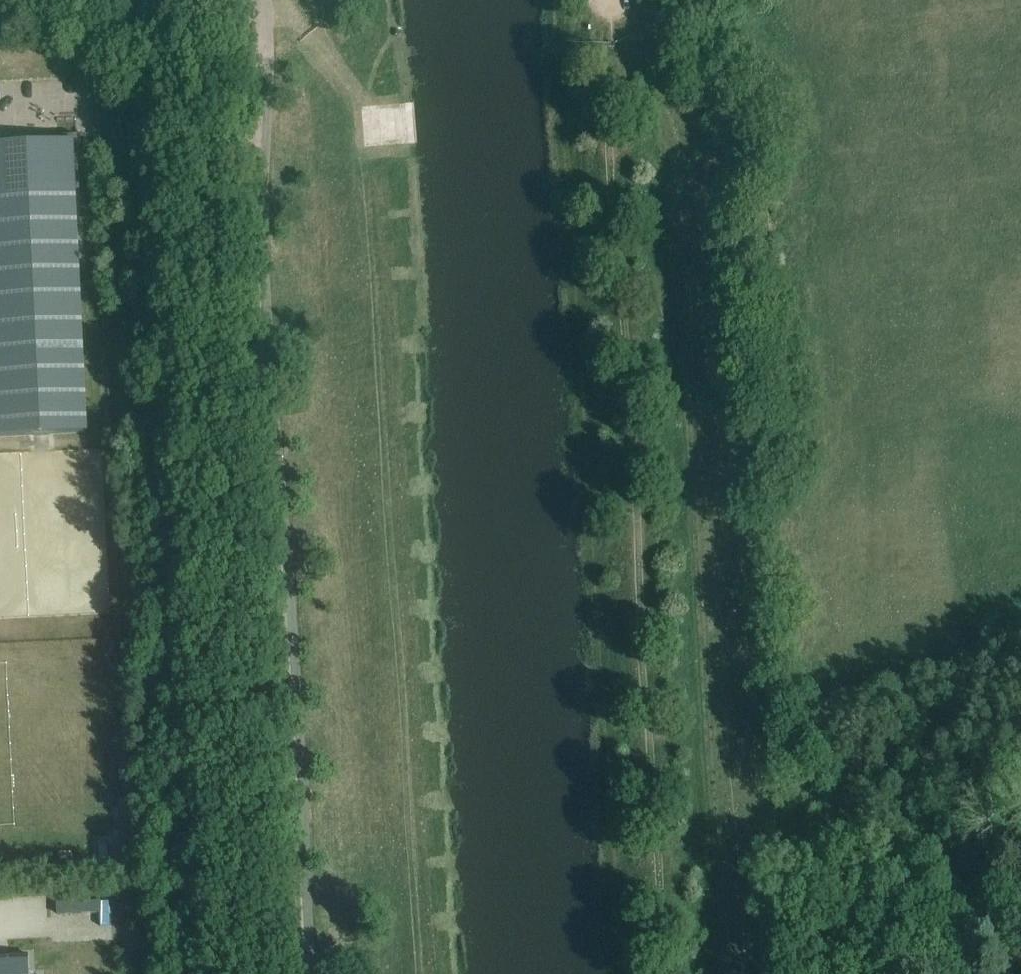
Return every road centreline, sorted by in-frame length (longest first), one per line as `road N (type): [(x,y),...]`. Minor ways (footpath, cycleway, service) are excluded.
road 1 (track): [(605,0),(666,973)]

